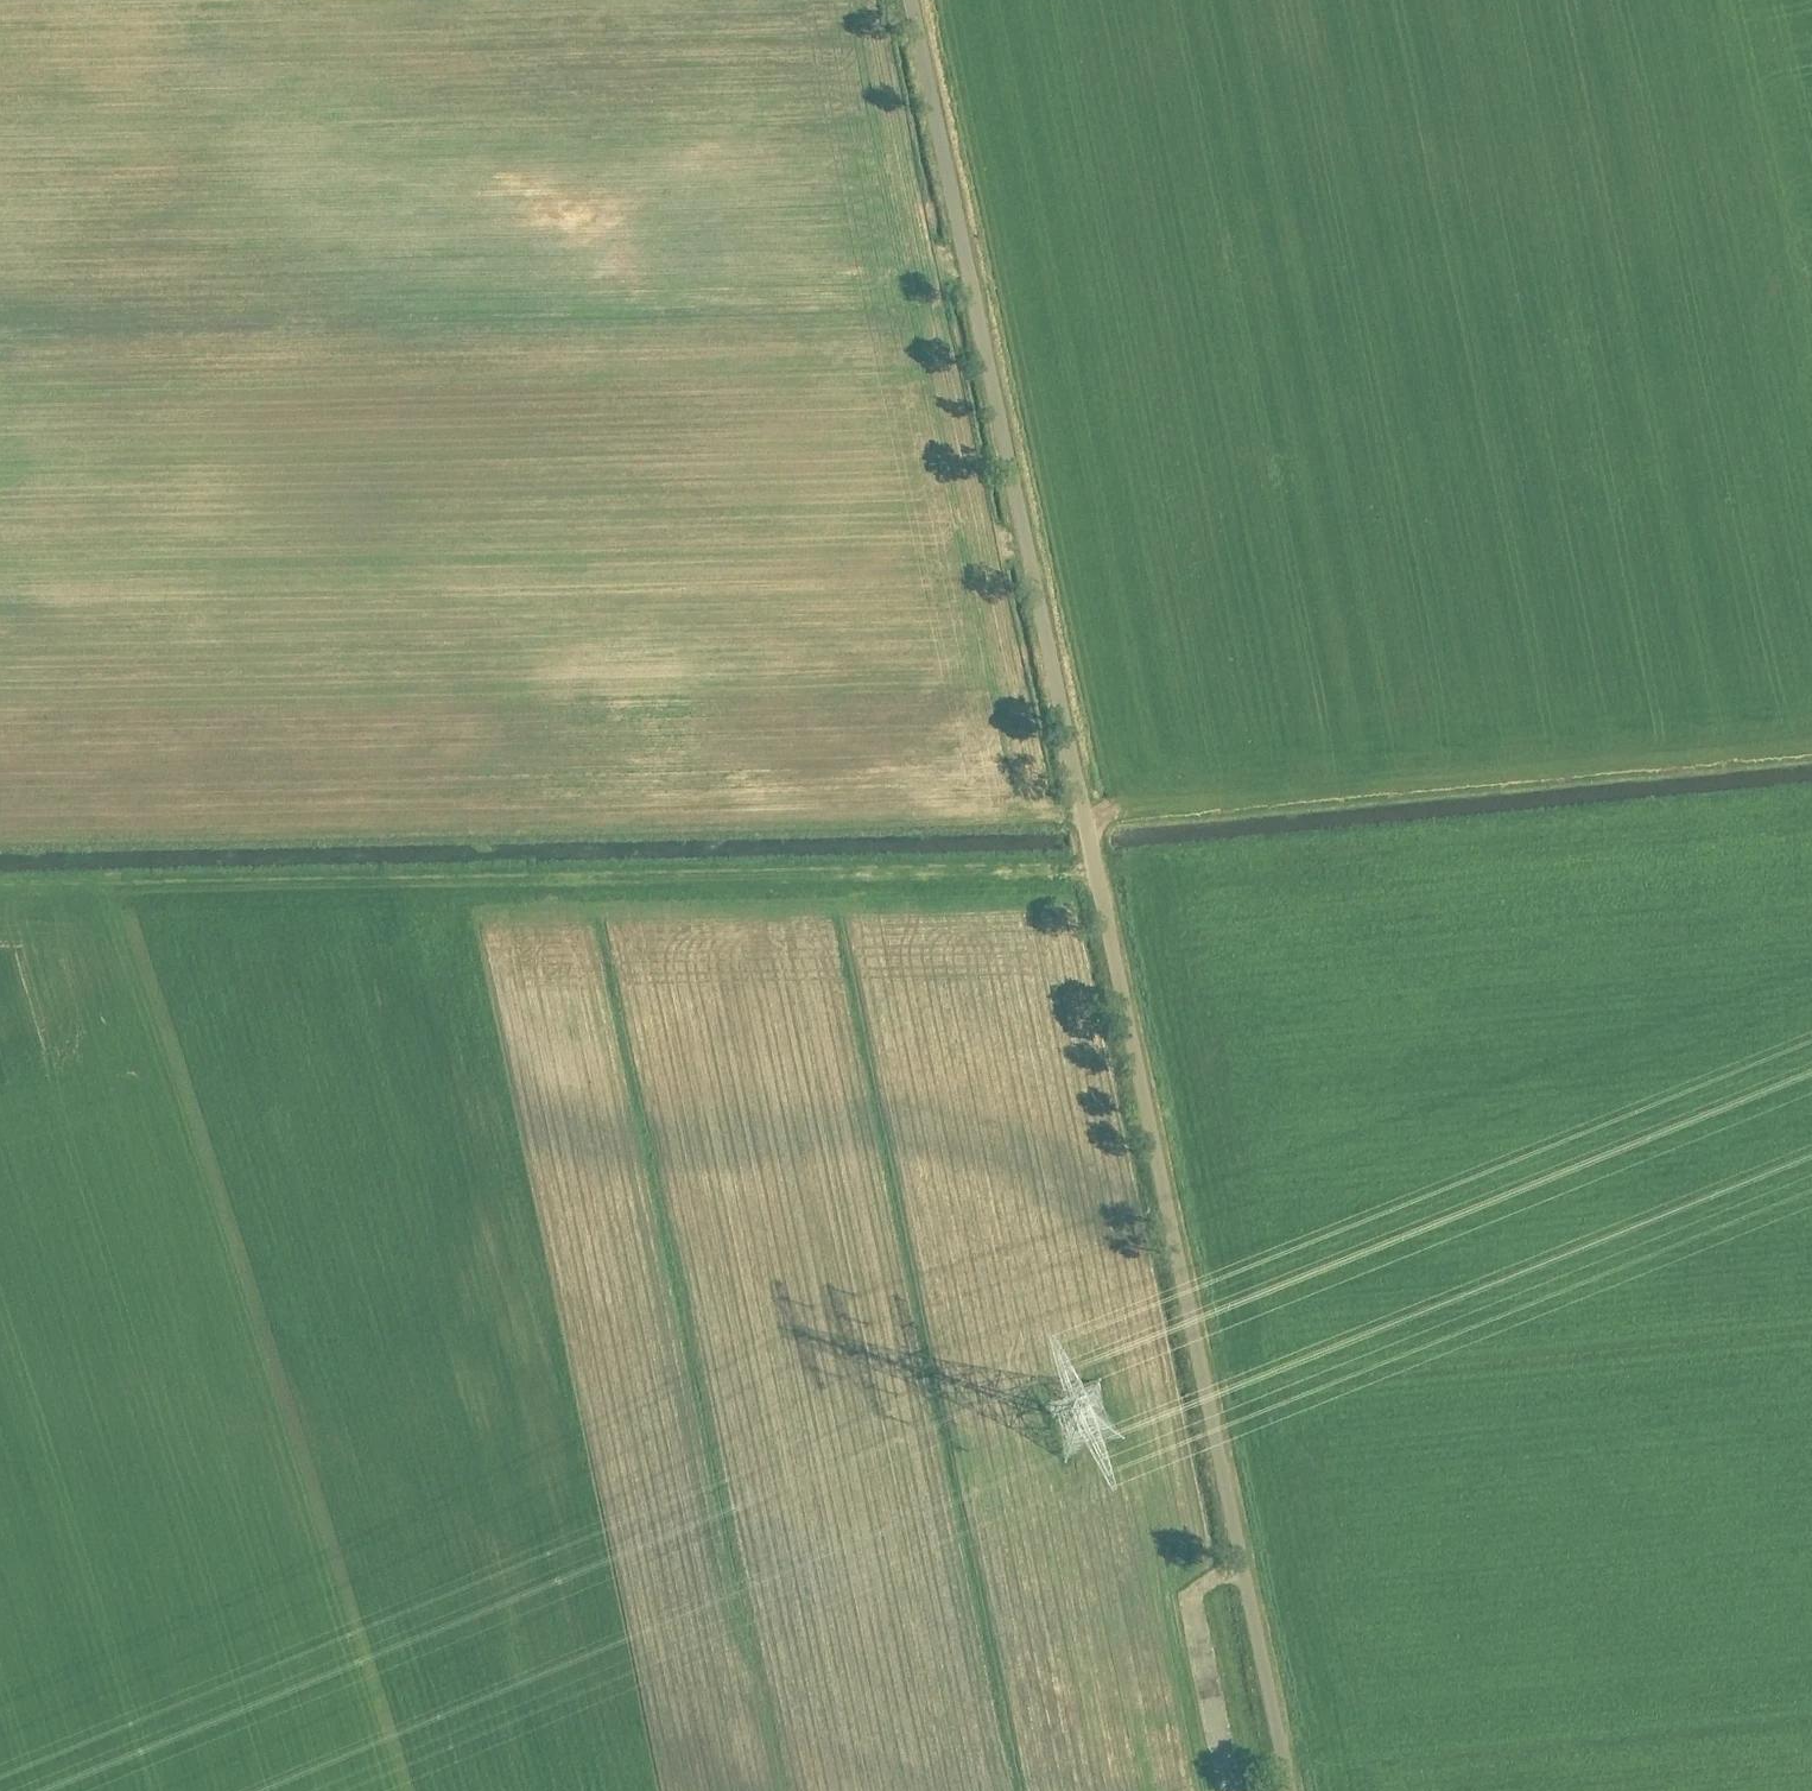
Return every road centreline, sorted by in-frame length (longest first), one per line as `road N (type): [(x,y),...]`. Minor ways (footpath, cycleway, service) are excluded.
road 1 (unclassified): [(1287,1790),(914,0)]

